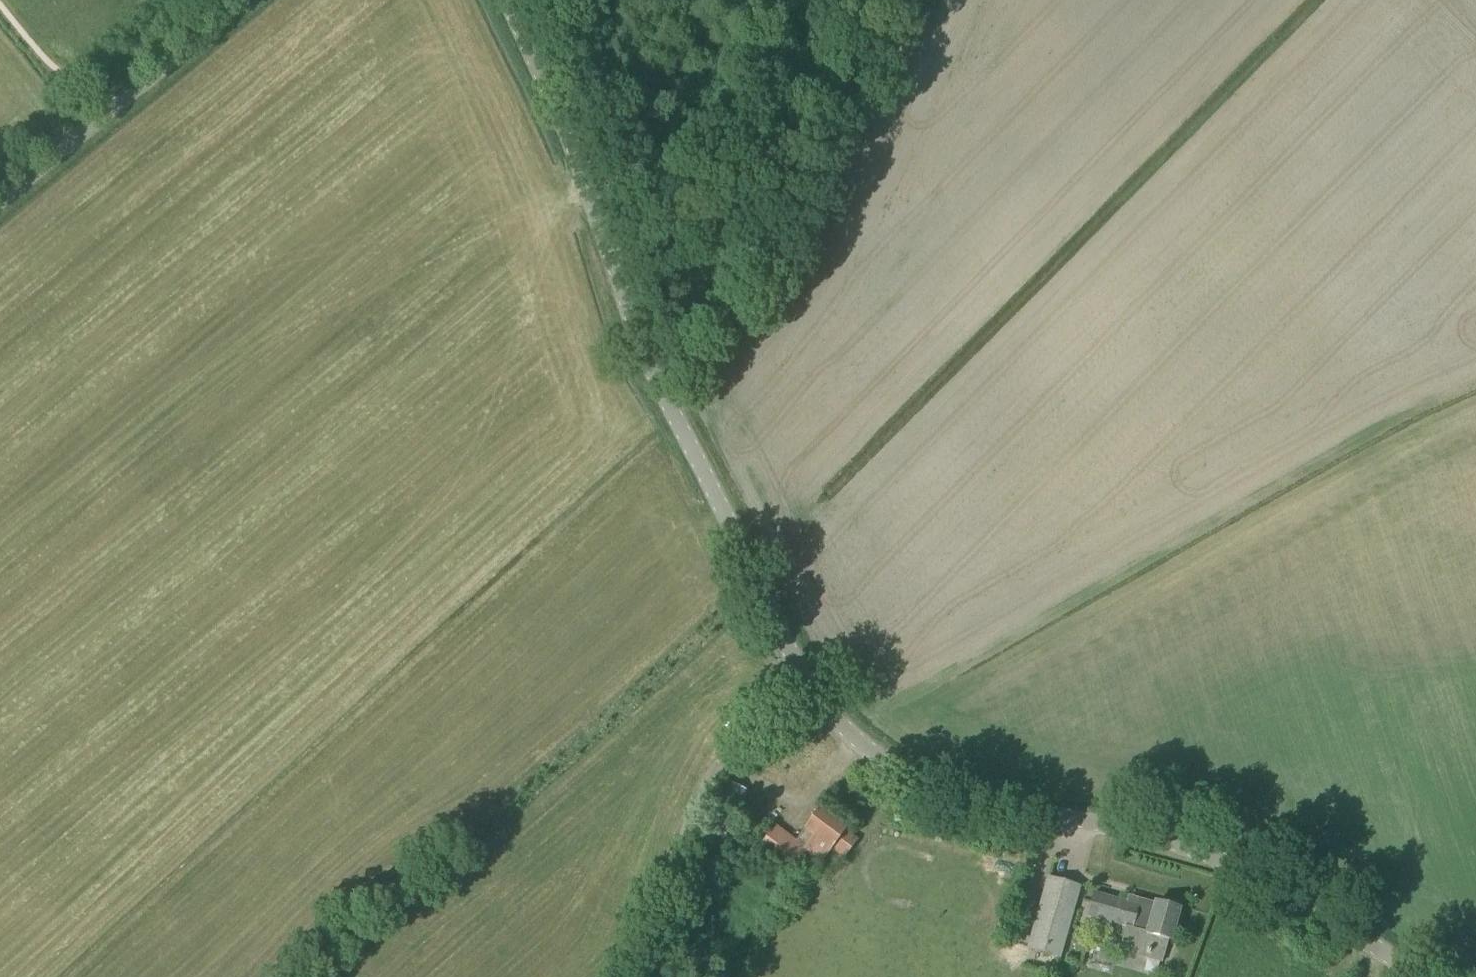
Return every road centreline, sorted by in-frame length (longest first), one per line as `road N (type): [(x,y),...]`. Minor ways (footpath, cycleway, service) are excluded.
road 1 (unclassified): [(799,670),(654,369),(510,0)]
road 2 (unclassified): [(1422,976),(1299,898),(1223,860),(1143,831),(913,774),(847,730),(799,670)]
road 3 (unclassified): [(617,976),(679,821),(727,736),(799,670)]
road 4 (unclassified): [(249,0),(0,204)]

